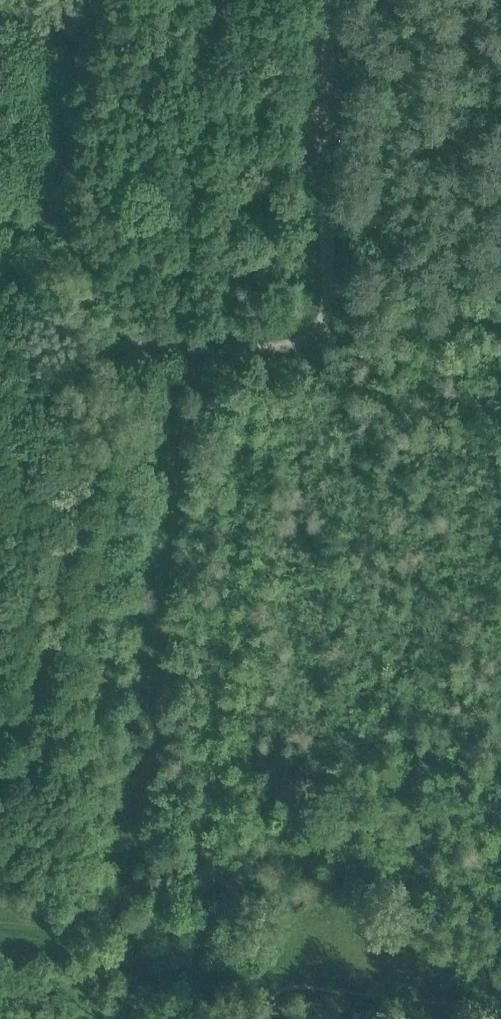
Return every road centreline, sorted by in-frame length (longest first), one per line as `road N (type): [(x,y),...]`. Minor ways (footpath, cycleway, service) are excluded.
road 1 (unclassified): [(0,737),(20,723),(38,691),(101,394),(126,351),(321,330),(326,0)]
road 2 (track): [(190,346),(121,928)]

